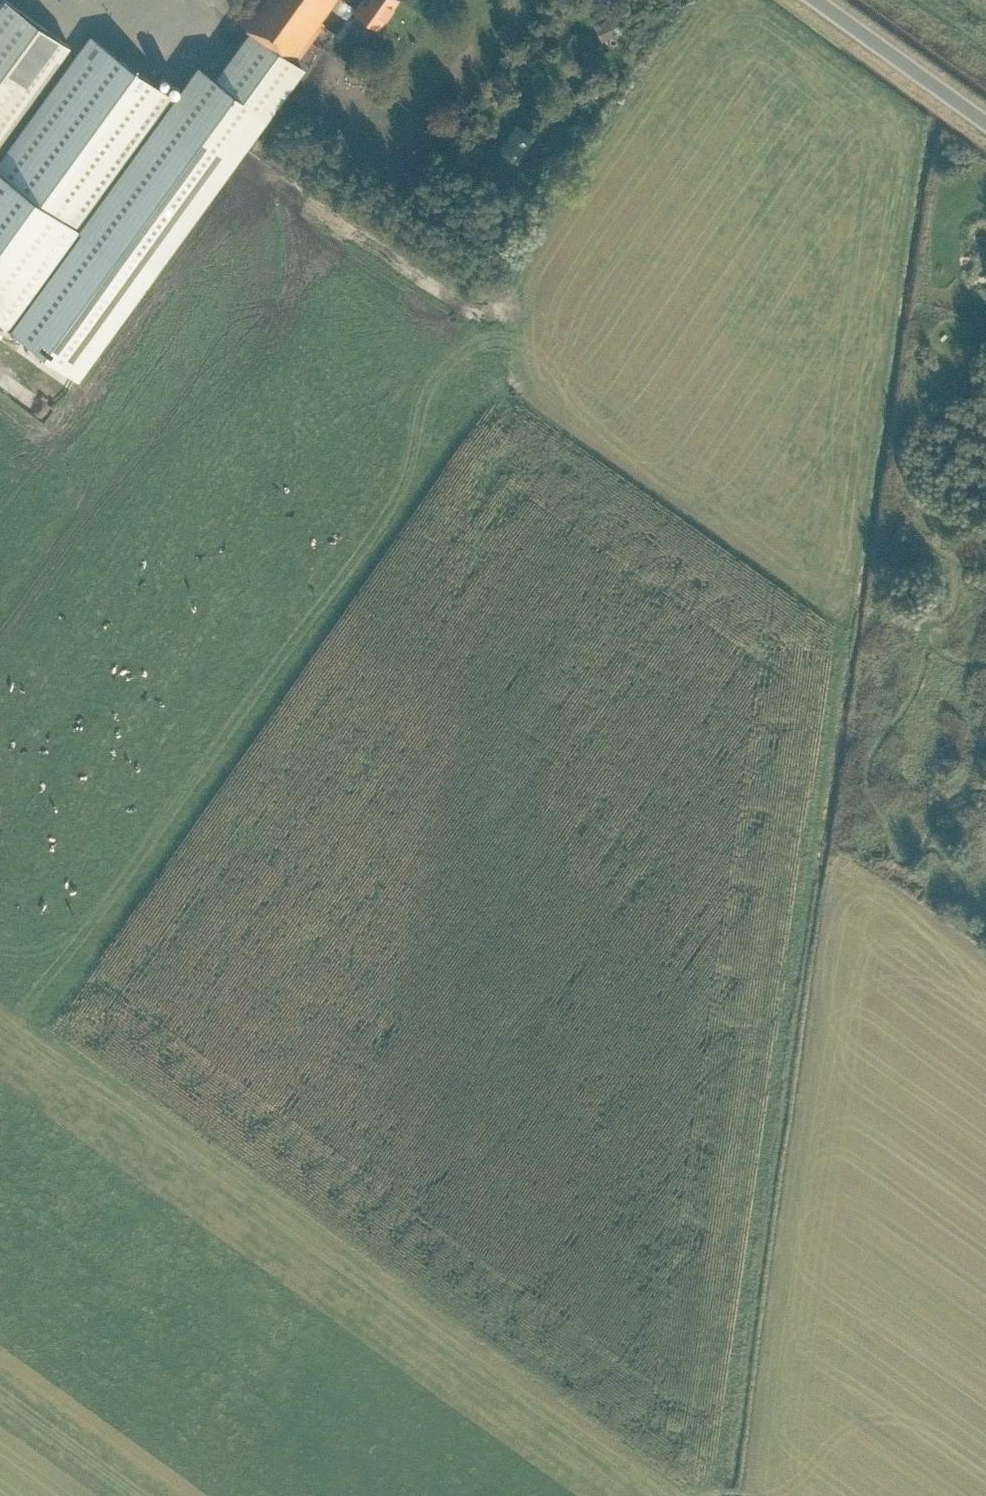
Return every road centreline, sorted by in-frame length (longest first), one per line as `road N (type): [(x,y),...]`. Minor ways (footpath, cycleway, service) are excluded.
road 1 (unclassified): [(985,120),(821,0)]

